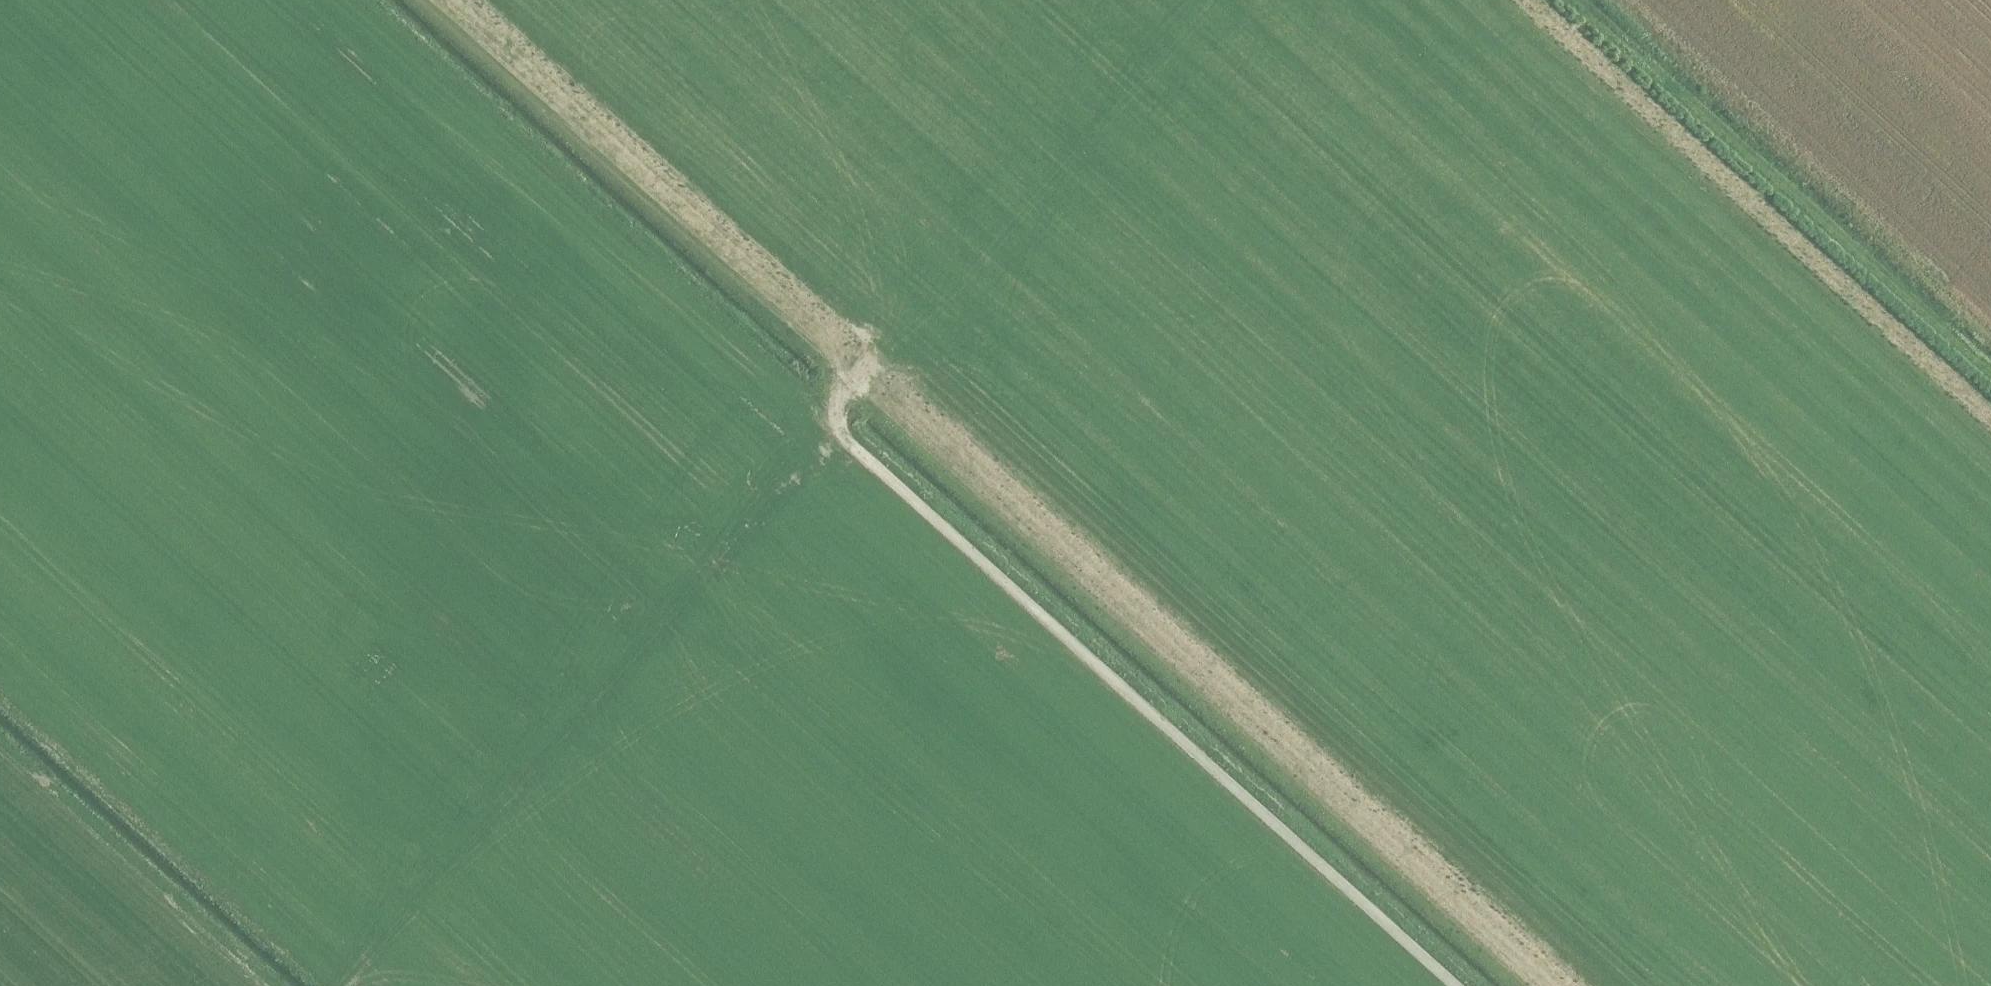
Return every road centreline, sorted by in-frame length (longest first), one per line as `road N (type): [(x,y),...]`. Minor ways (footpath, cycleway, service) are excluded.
road 1 (track): [(1457,985),(826,423)]

